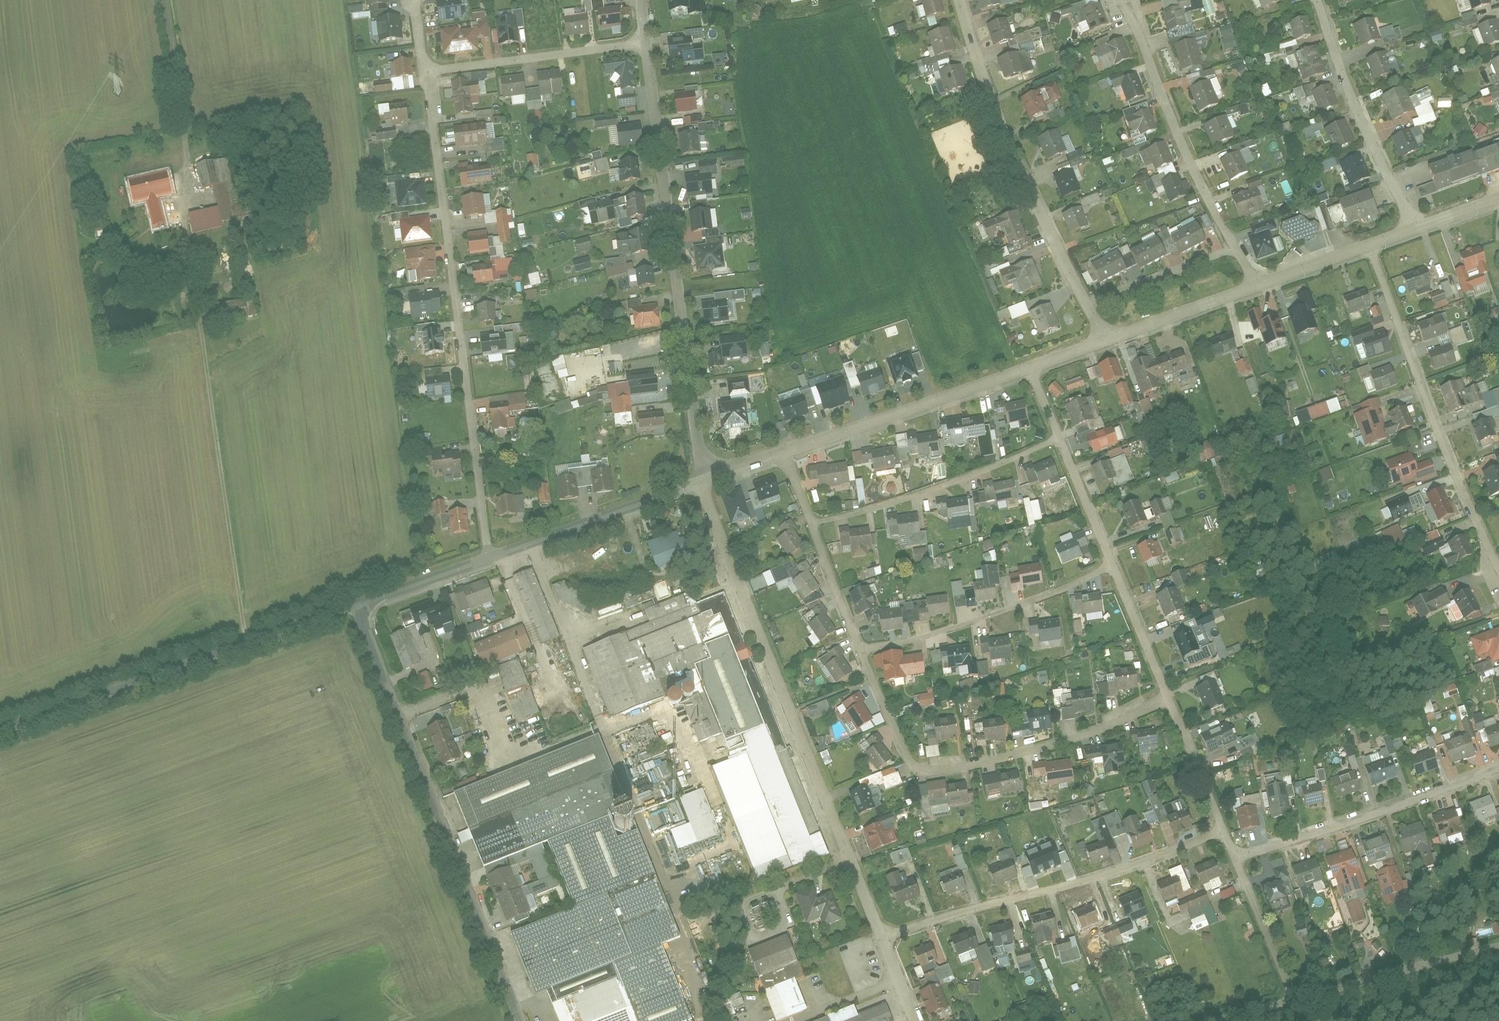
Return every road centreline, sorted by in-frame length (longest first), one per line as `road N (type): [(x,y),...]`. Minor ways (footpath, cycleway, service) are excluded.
road 1 (residential): [(427,73),(488,560)]
road 2 (residential): [(702,481),(878,936)]
road 3 (residential): [(359,609),(521,1020)]
road 4 (residential): [(646,43),(702,481)]
road 5 (residential): [(860,650),(907,756),(923,770),(1039,748),(1168,699)]
road 6 (residential): [(959,0),(1014,151),(1102,342)]
road 7 (unclassified): [(348,613),(0,737)]
road 8 (residential): [(878,936),(1114,871),(1221,830)]
road 9 (residential): [(1370,248),(1498,571)]
road 10 (residential): [(1121,0),(1193,173),(1258,288)]
road 11 (residential): [(1233,856),(1498,765)]
road 12 (residential): [(860,650),(1003,612),(1112,564)]
road 13 (residential): [(782,453),(1032,366)]
road 14 (residential): [(811,522),(935,488),(1058,440)]
road 15 (residential): [(1414,232),(1348,95),(1317,0)]
road 16 (residential): [(488,560),(702,481)]
road 17 (residential): [(646,43),(427,73)]
road 18 (residential): [(1498,944),(1289,999)]
road 19 (residential): [(1102,342),(1258,288)]
road 20 (residential): [(1233,856),(1289,999)]
road 21 (residential): [(1112,564),(1168,699)]
road 22 (residential): [(1168,699),(1221,830)]
road 23 (residential): [(359,609),(488,560)]
road 24 (residential): [(811,522),(860,650)]
road 25 (residential): [(1058,440),(1112,564)]

